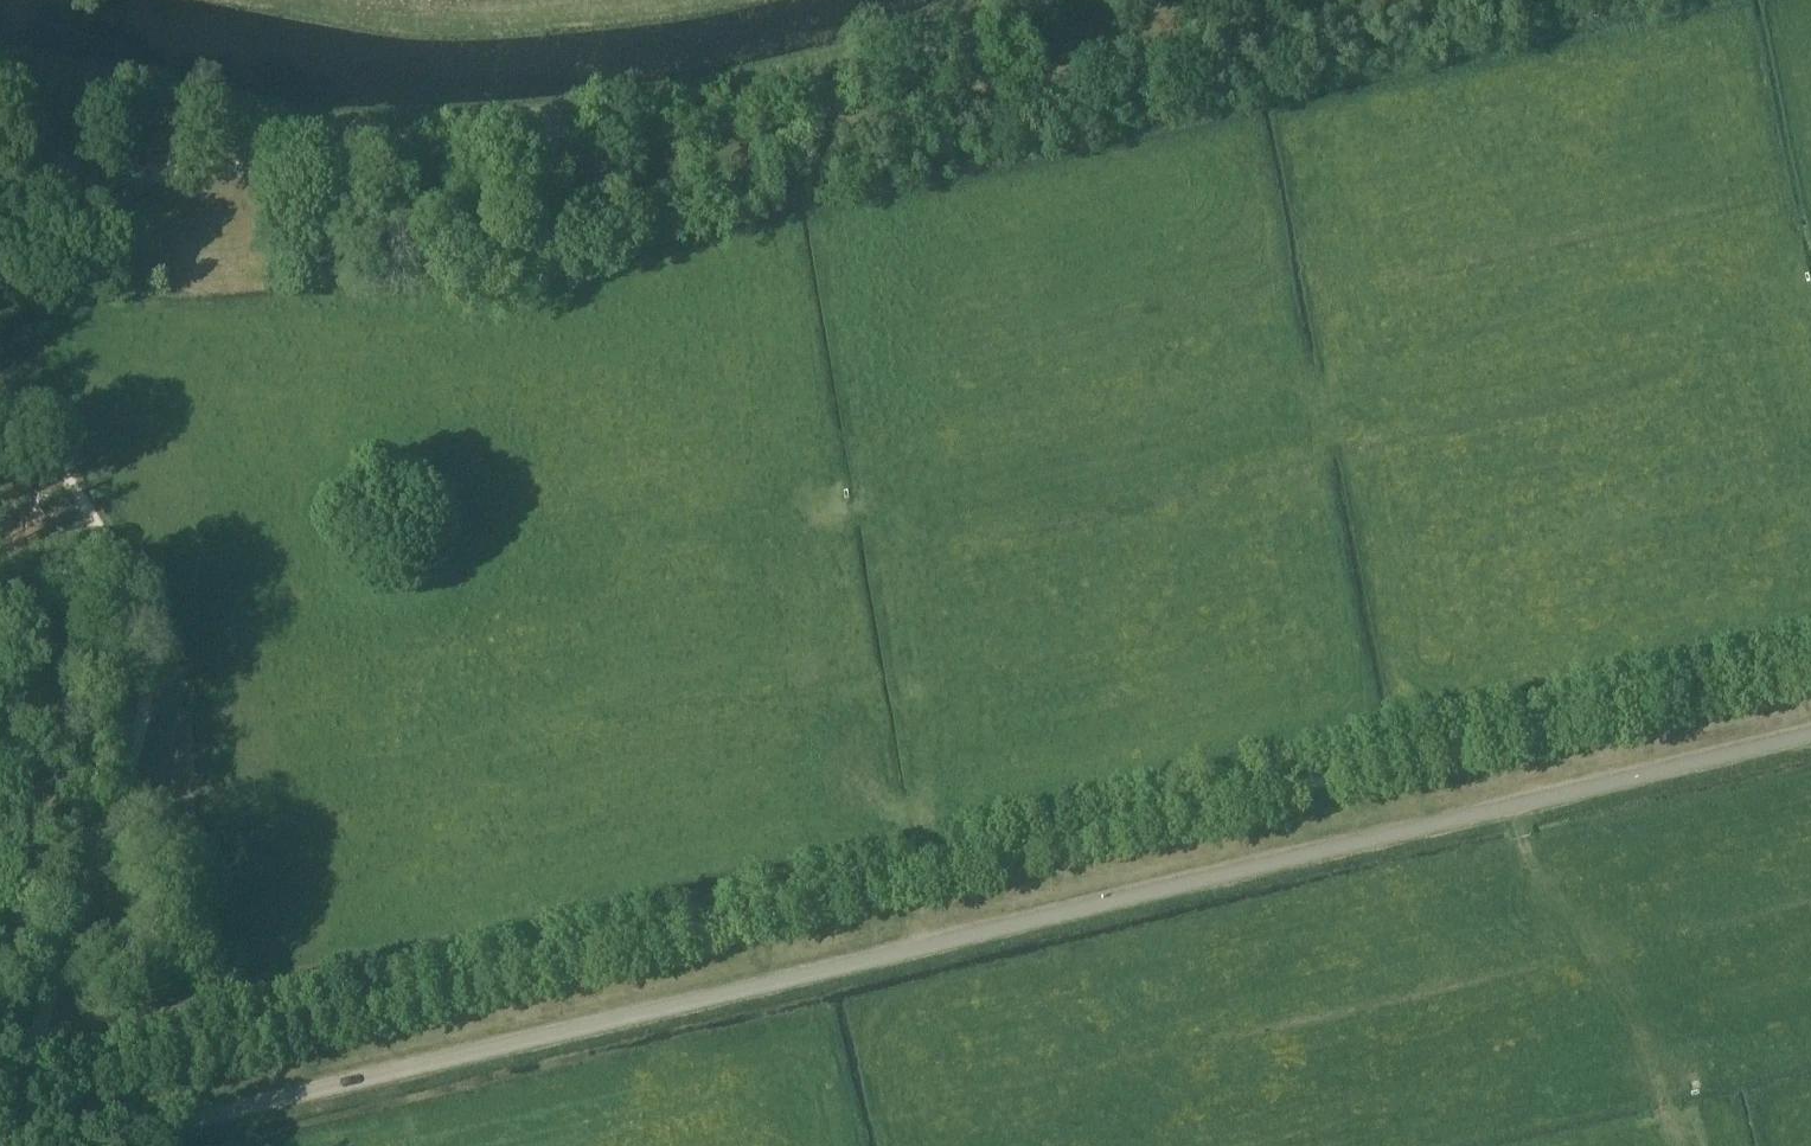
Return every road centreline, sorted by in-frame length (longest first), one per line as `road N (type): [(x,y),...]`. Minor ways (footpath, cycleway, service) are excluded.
road 1 (unclassified): [(81,1145),(1810,733)]
road 2 (track): [(0,390),(109,539),(138,605),(148,665),(125,782),(0,1139)]

